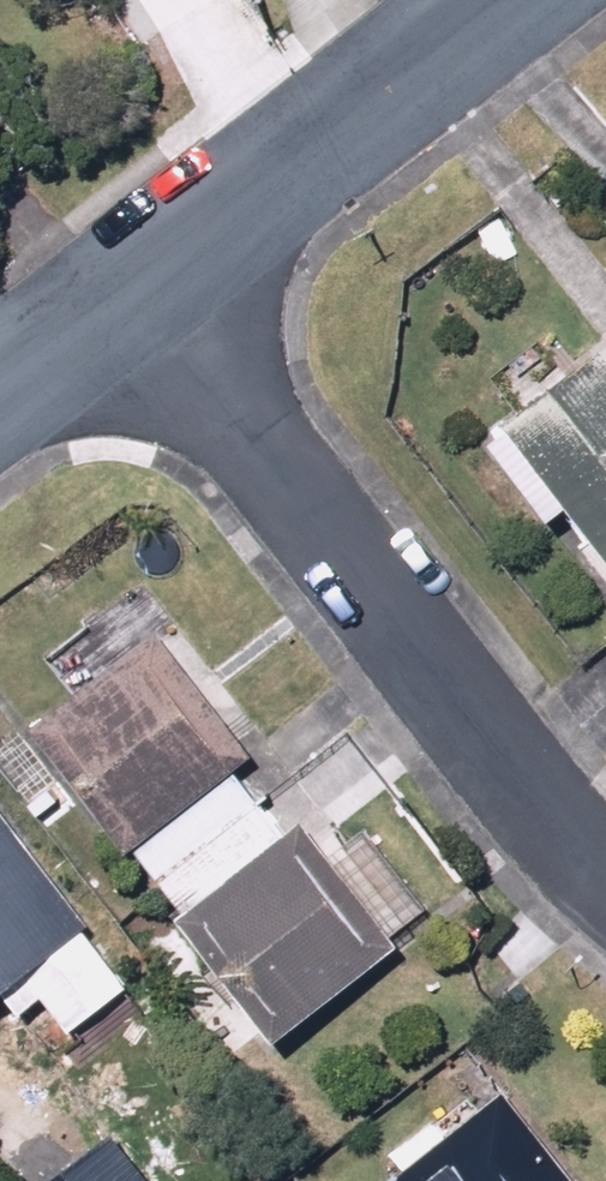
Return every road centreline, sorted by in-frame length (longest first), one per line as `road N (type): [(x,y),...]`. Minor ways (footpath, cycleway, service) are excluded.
road 1 (residential): [(137,272),(605,801)]
road 2 (residential): [(490,0),(137,272)]
road 3 (residential): [(137,272),(0,378)]

